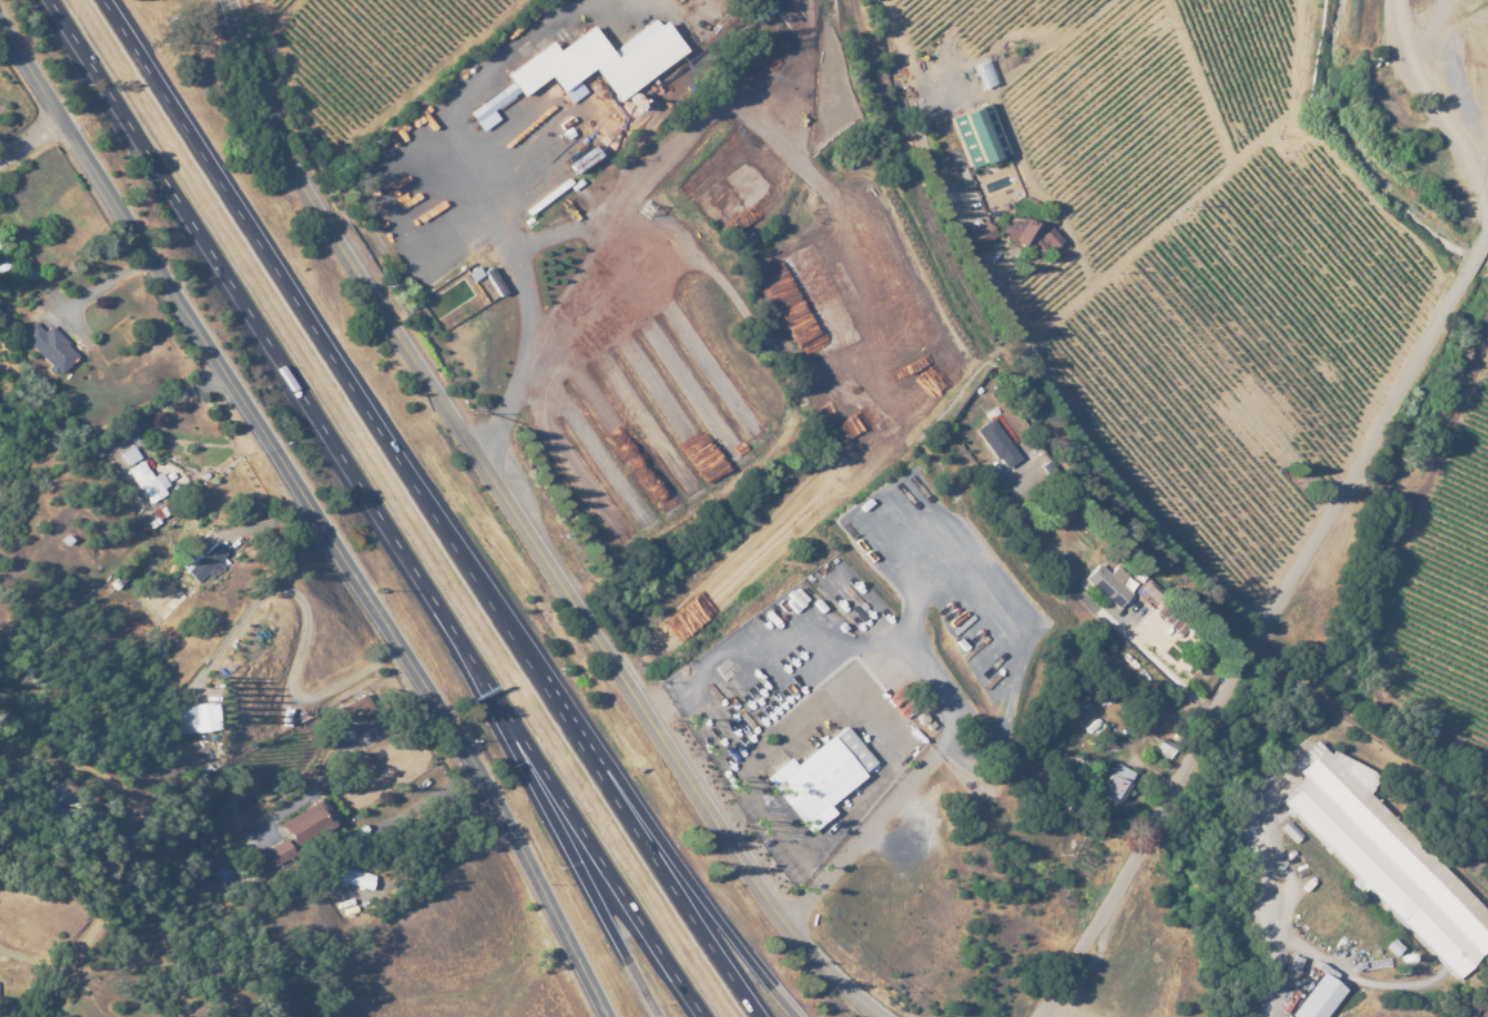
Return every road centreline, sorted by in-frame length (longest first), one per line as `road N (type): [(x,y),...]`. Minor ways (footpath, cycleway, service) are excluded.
road 1 (tertiary): [(883,1016),(788,927),(318,213),(252,73),(229,0)]
road 2 (motorway): [(52,0),(704,1016)]
road 3 (motorway): [(758,1016),(111,0)]
road 4 (secondary): [(0,25),(462,753),(605,1016)]
road 5 (track): [(1271,627),(1142,512),(1077,428),(1028,341),(1272,146)]
road 6 (residential): [(1043,1016),(1256,647)]
road 7 (residential): [(1256,647),(1312,570),(1464,280)]
road 8 (track): [(636,695),(910,453),(937,413)]
road 9 (motorway): [(801,1016),(595,767)]
road 10 (motorway): [(521,737),(659,1016)]
road 11 (residential): [(1217,711),(1025,481)]

